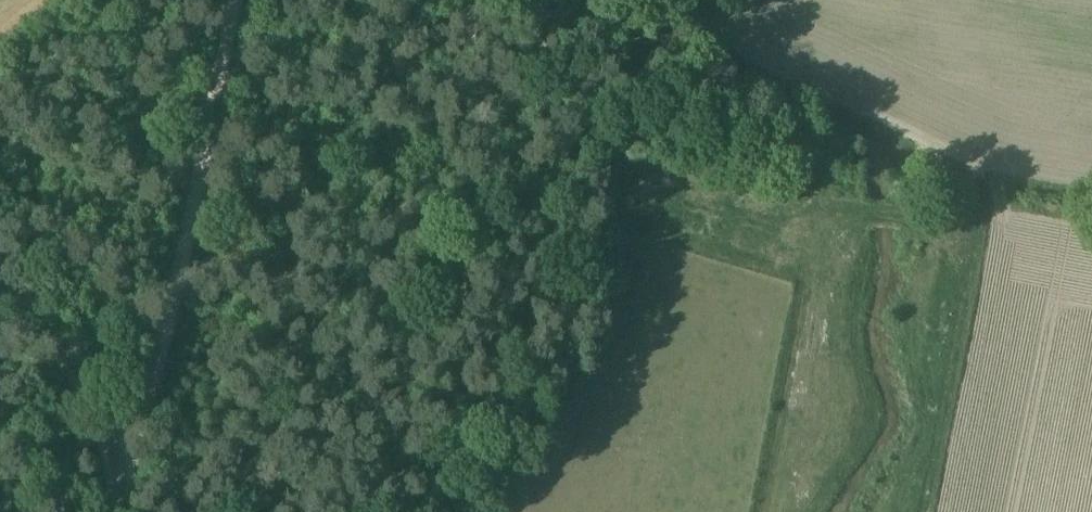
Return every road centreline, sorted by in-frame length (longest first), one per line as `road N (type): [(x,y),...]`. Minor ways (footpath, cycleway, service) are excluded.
road 1 (unclassified): [(114,511),(119,488),(85,401),(0,290)]

